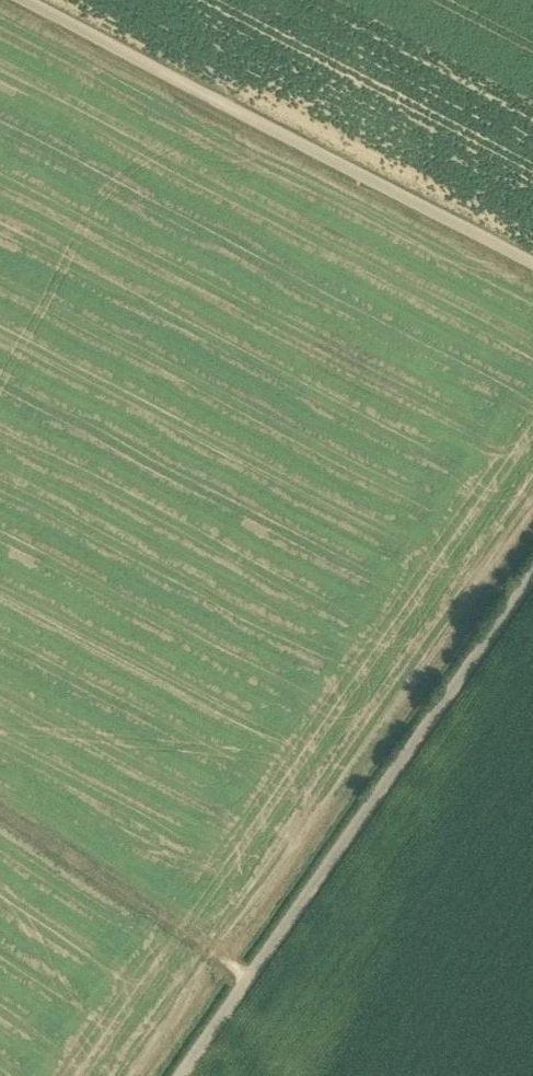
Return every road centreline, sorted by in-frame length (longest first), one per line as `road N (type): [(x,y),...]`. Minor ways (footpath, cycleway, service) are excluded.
road 1 (track): [(532,590),(189,1075)]
road 2 (track): [(532,264),(26,0)]
road 3 (track): [(256,980),(0,810)]

